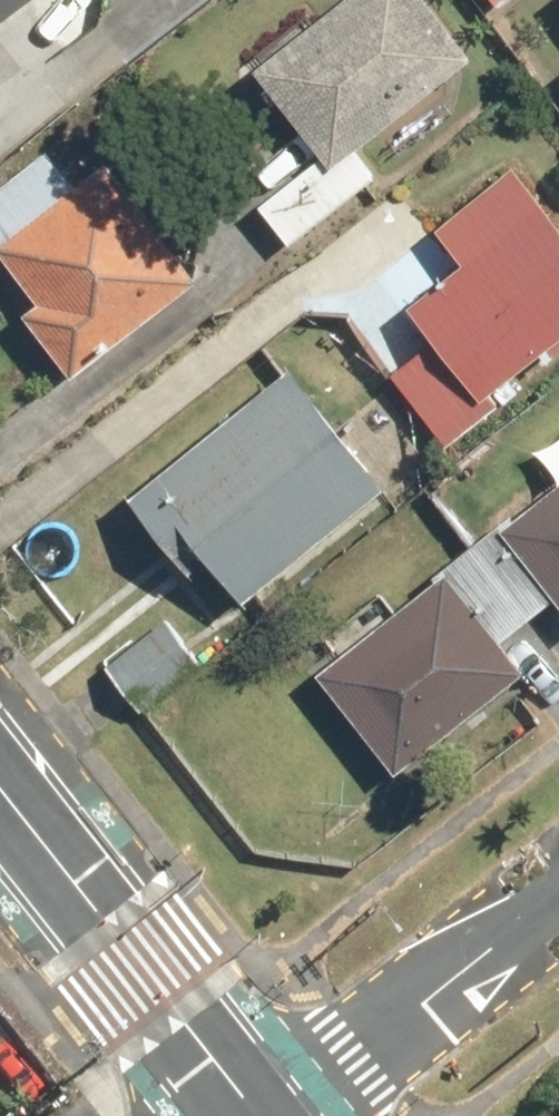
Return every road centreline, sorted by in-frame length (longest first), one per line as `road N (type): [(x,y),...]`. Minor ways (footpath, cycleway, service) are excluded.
road 1 (tertiary): [(0,792),(255,1115)]
road 2 (residential): [(270,1115),(558,894)]

